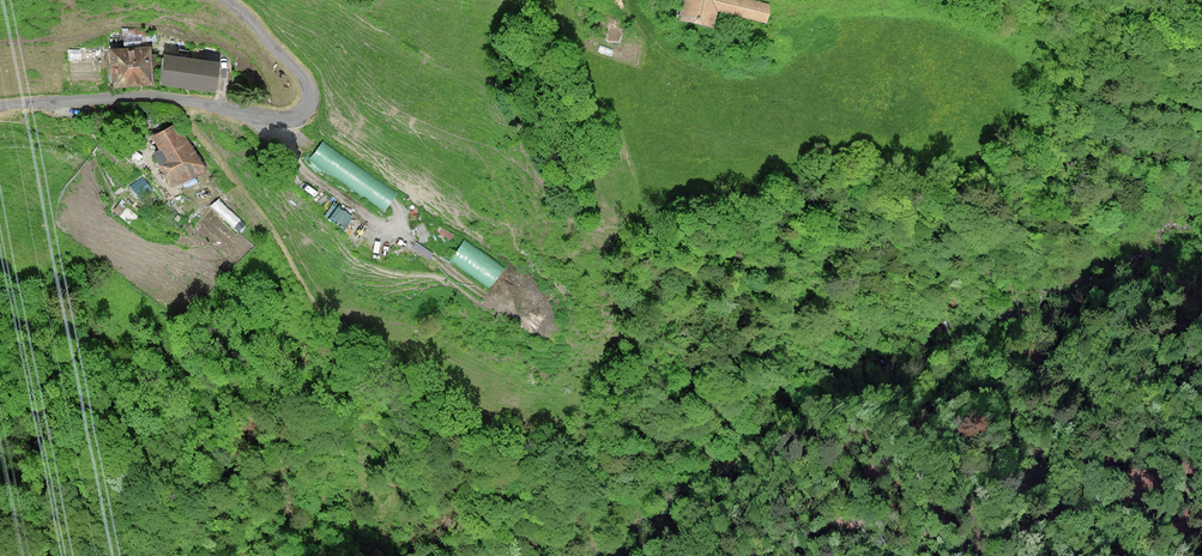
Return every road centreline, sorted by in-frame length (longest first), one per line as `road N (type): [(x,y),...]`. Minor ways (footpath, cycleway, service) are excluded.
road 1 (unclassified): [(225,0),(309,84),(299,116),(267,120),(152,98),(0,106)]

